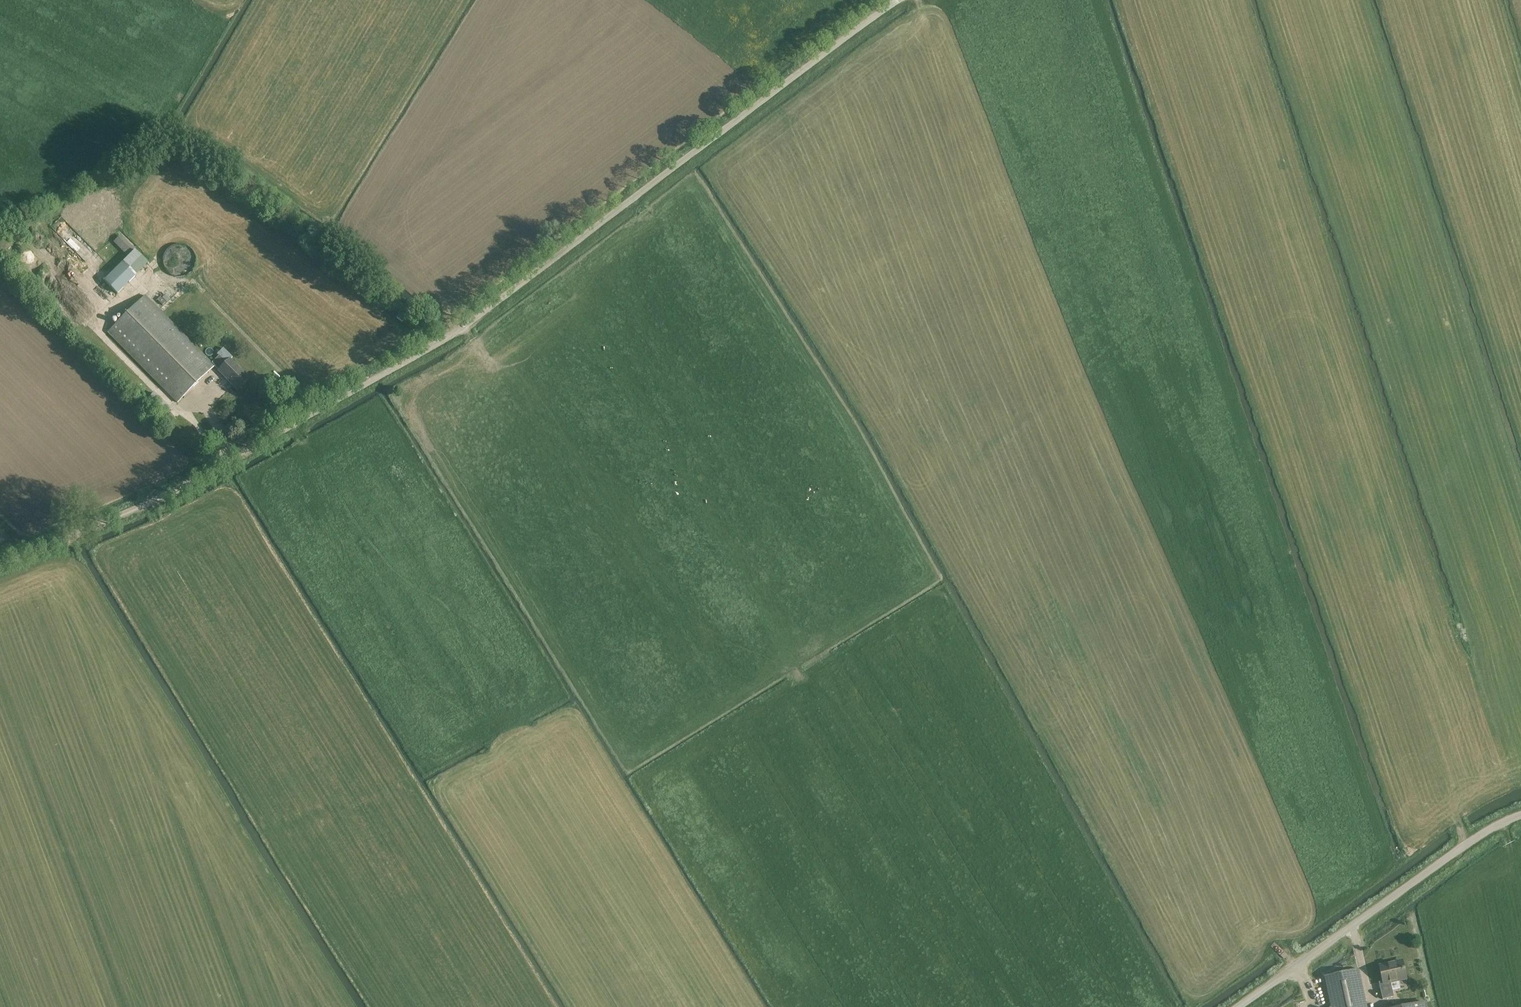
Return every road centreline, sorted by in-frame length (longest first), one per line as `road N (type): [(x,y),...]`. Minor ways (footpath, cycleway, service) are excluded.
road 1 (unclassified): [(0,563),(210,473),(460,330),(900,0)]
road 2 (unclassified): [(1236,1006),(1477,837),(1520,814)]

